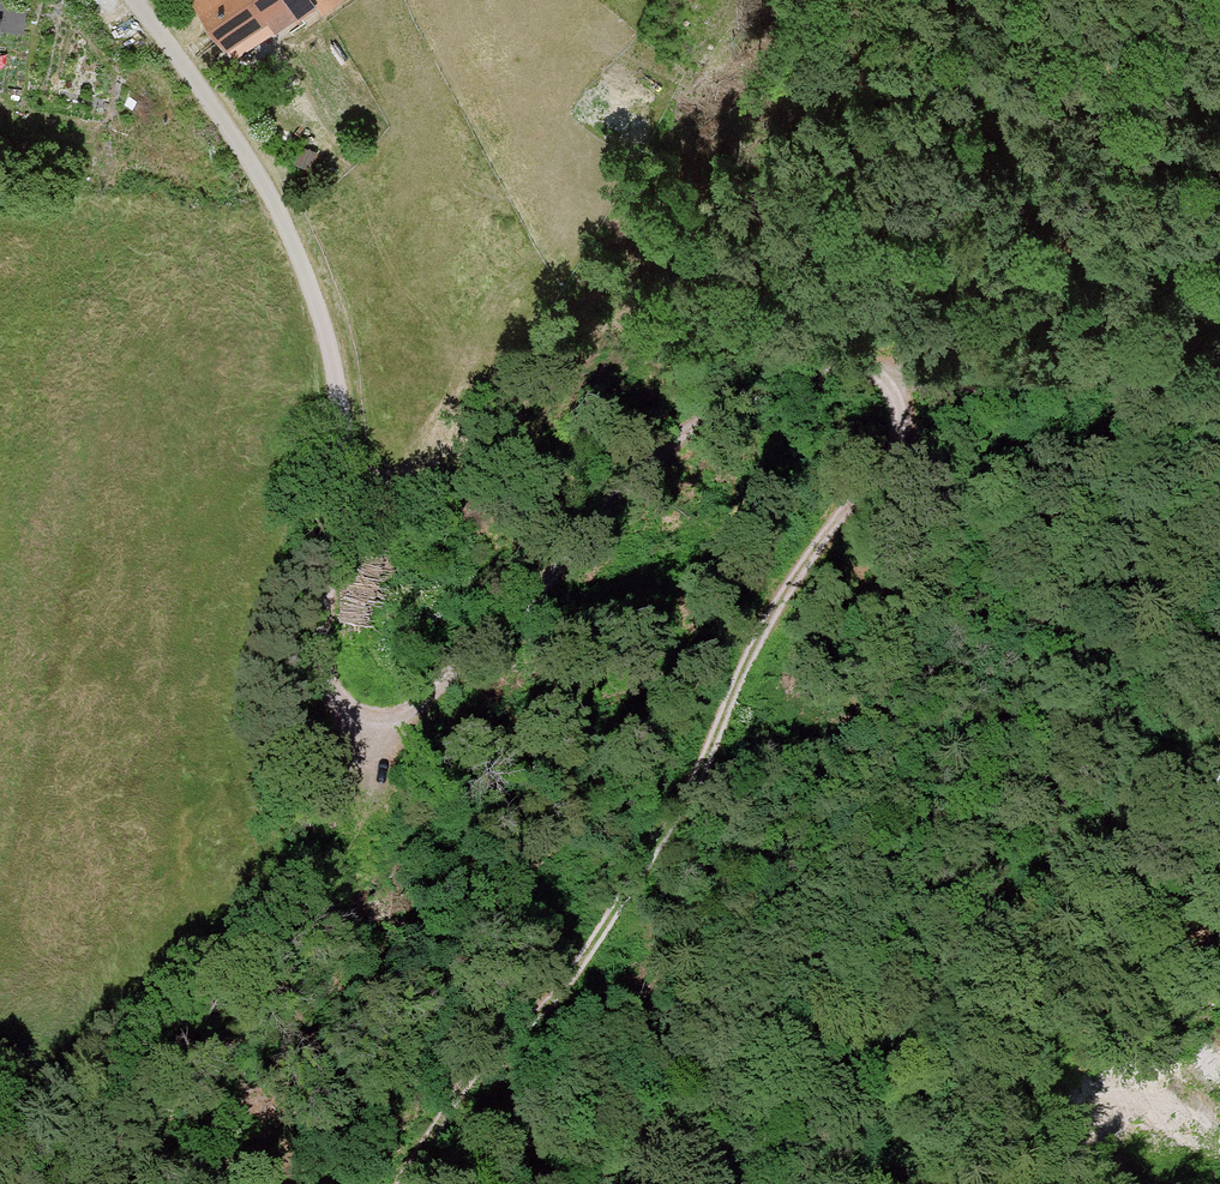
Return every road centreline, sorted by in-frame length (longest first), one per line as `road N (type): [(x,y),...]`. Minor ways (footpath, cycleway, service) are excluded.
road 1 (track): [(400,1183),(473,1072),(568,982),(685,798),(744,663),(813,548),(889,464),(904,429),(896,394),(873,371),(835,369),(773,388),(694,428),(439,687),(402,716),(372,726),(355,718),(330,683),(323,616),(350,441),(314,298),(227,131)]
road 2 (track): [(1219,787),(828,1090),(767,1119),(707,1132),(634,1183)]
road 3 (track): [(1219,271),(1091,374),(1050,393),(994,399),(873,371)]
road 4 (residential): [(227,131),(134,0)]

